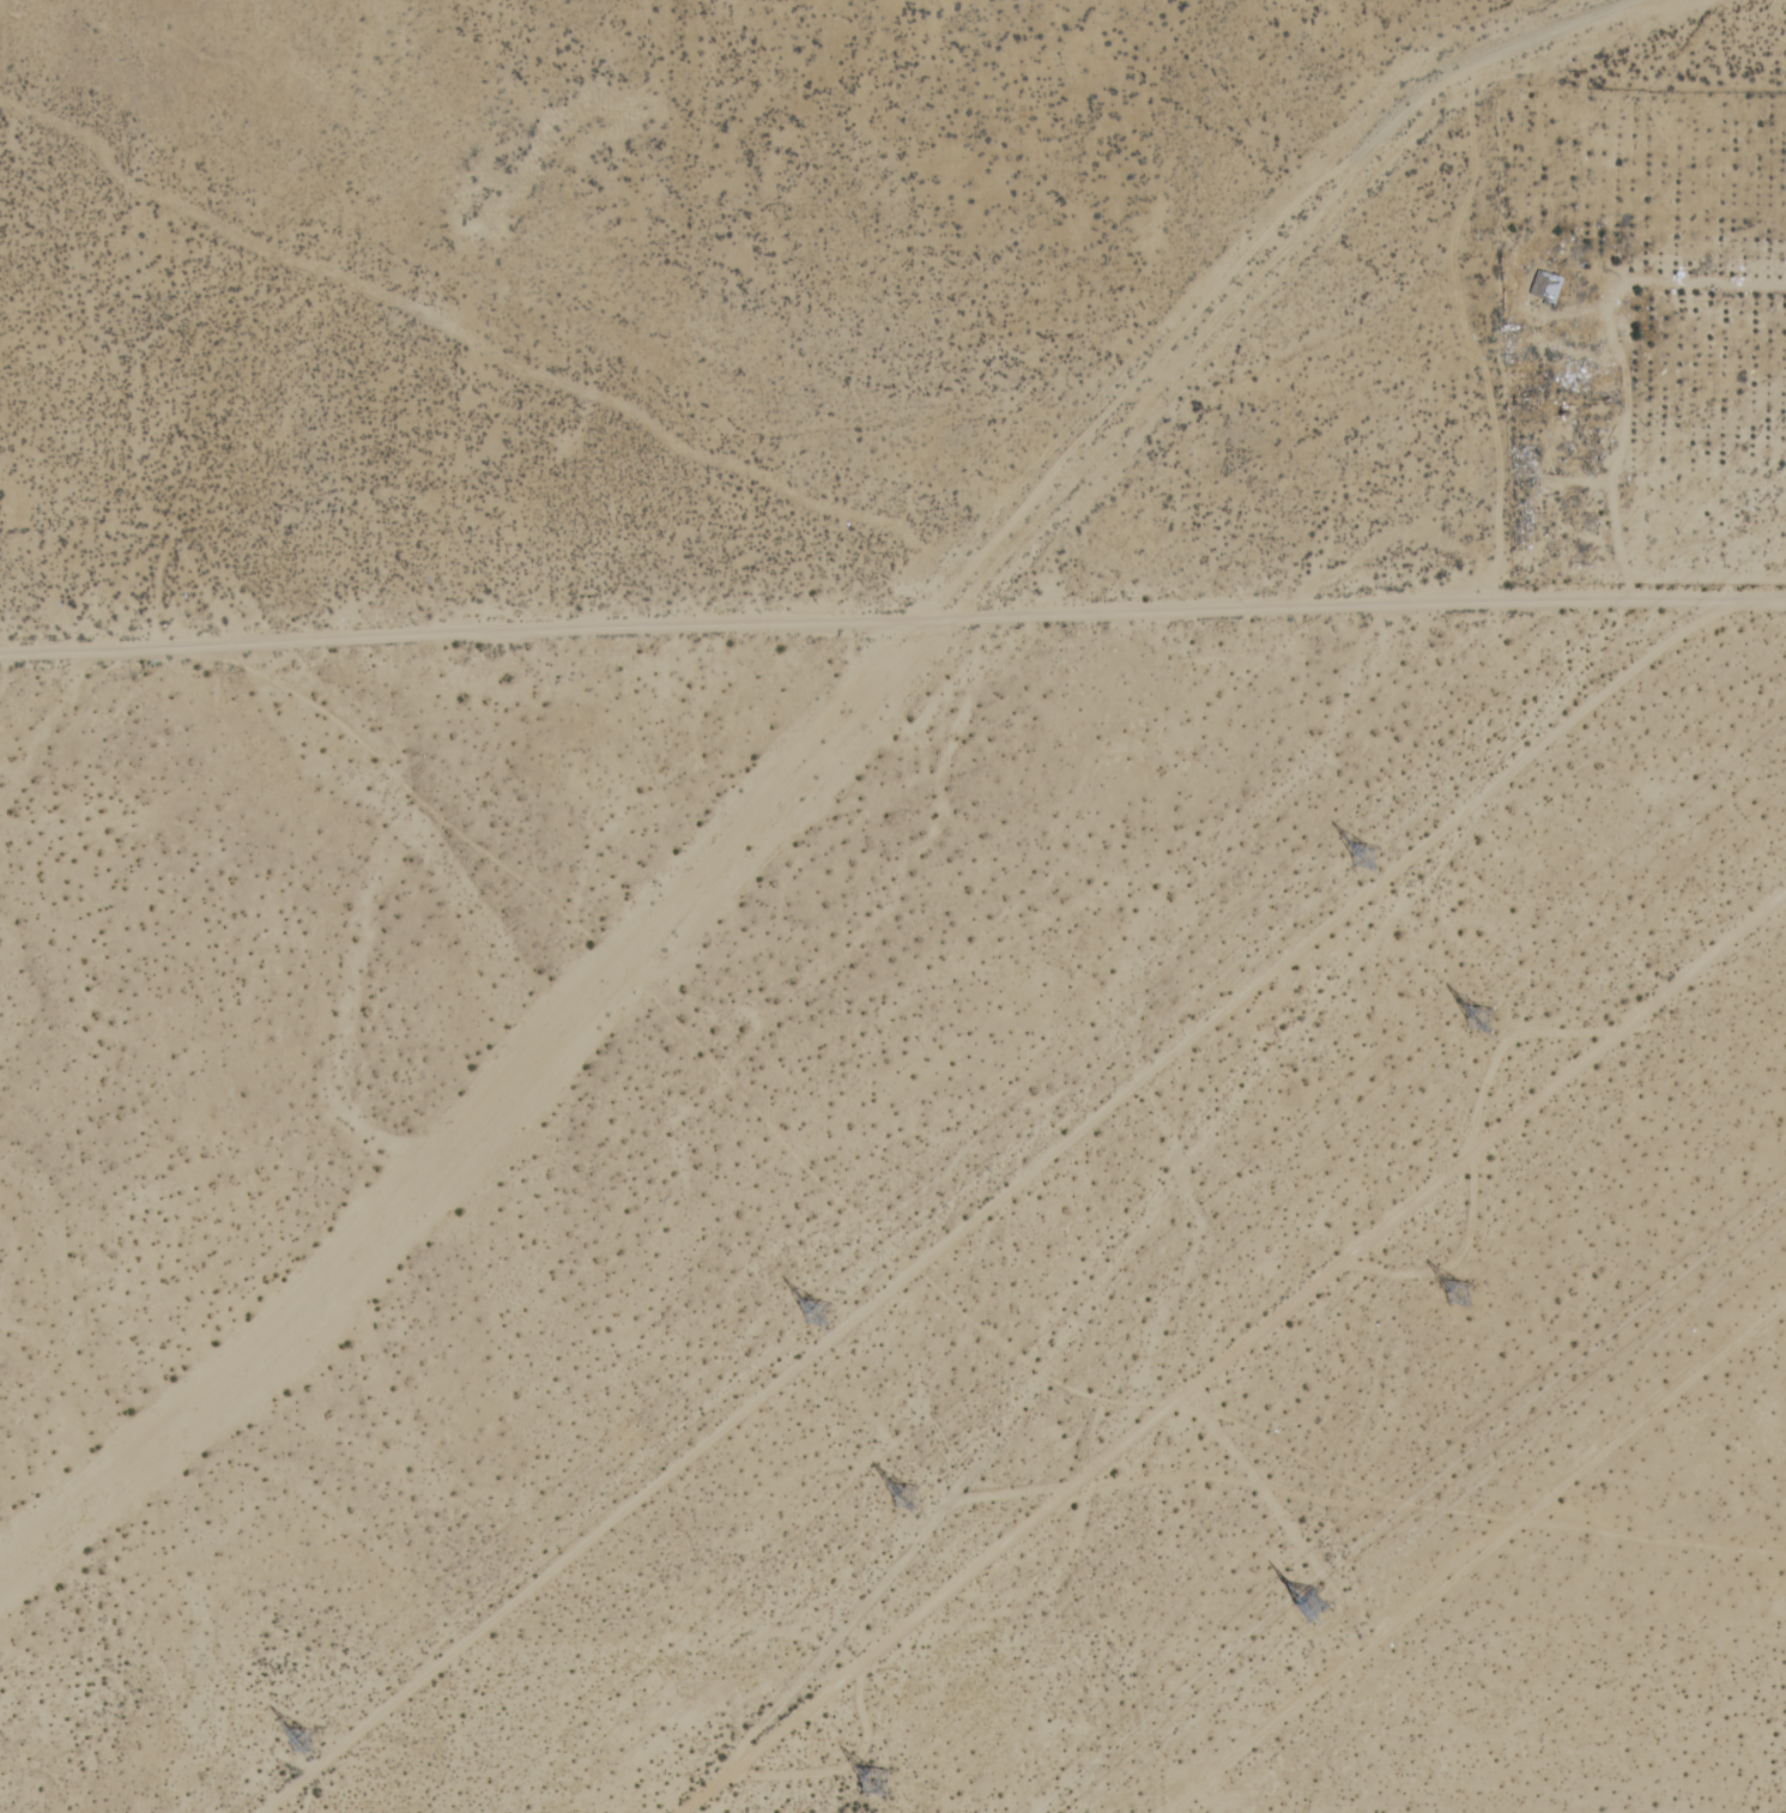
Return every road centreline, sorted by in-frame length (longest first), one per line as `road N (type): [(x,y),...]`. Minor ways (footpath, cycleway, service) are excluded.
road 1 (track): [(0,652),(1144,612),(1785,604)]
road 2 (track): [(675,1812),(1785,886)]

